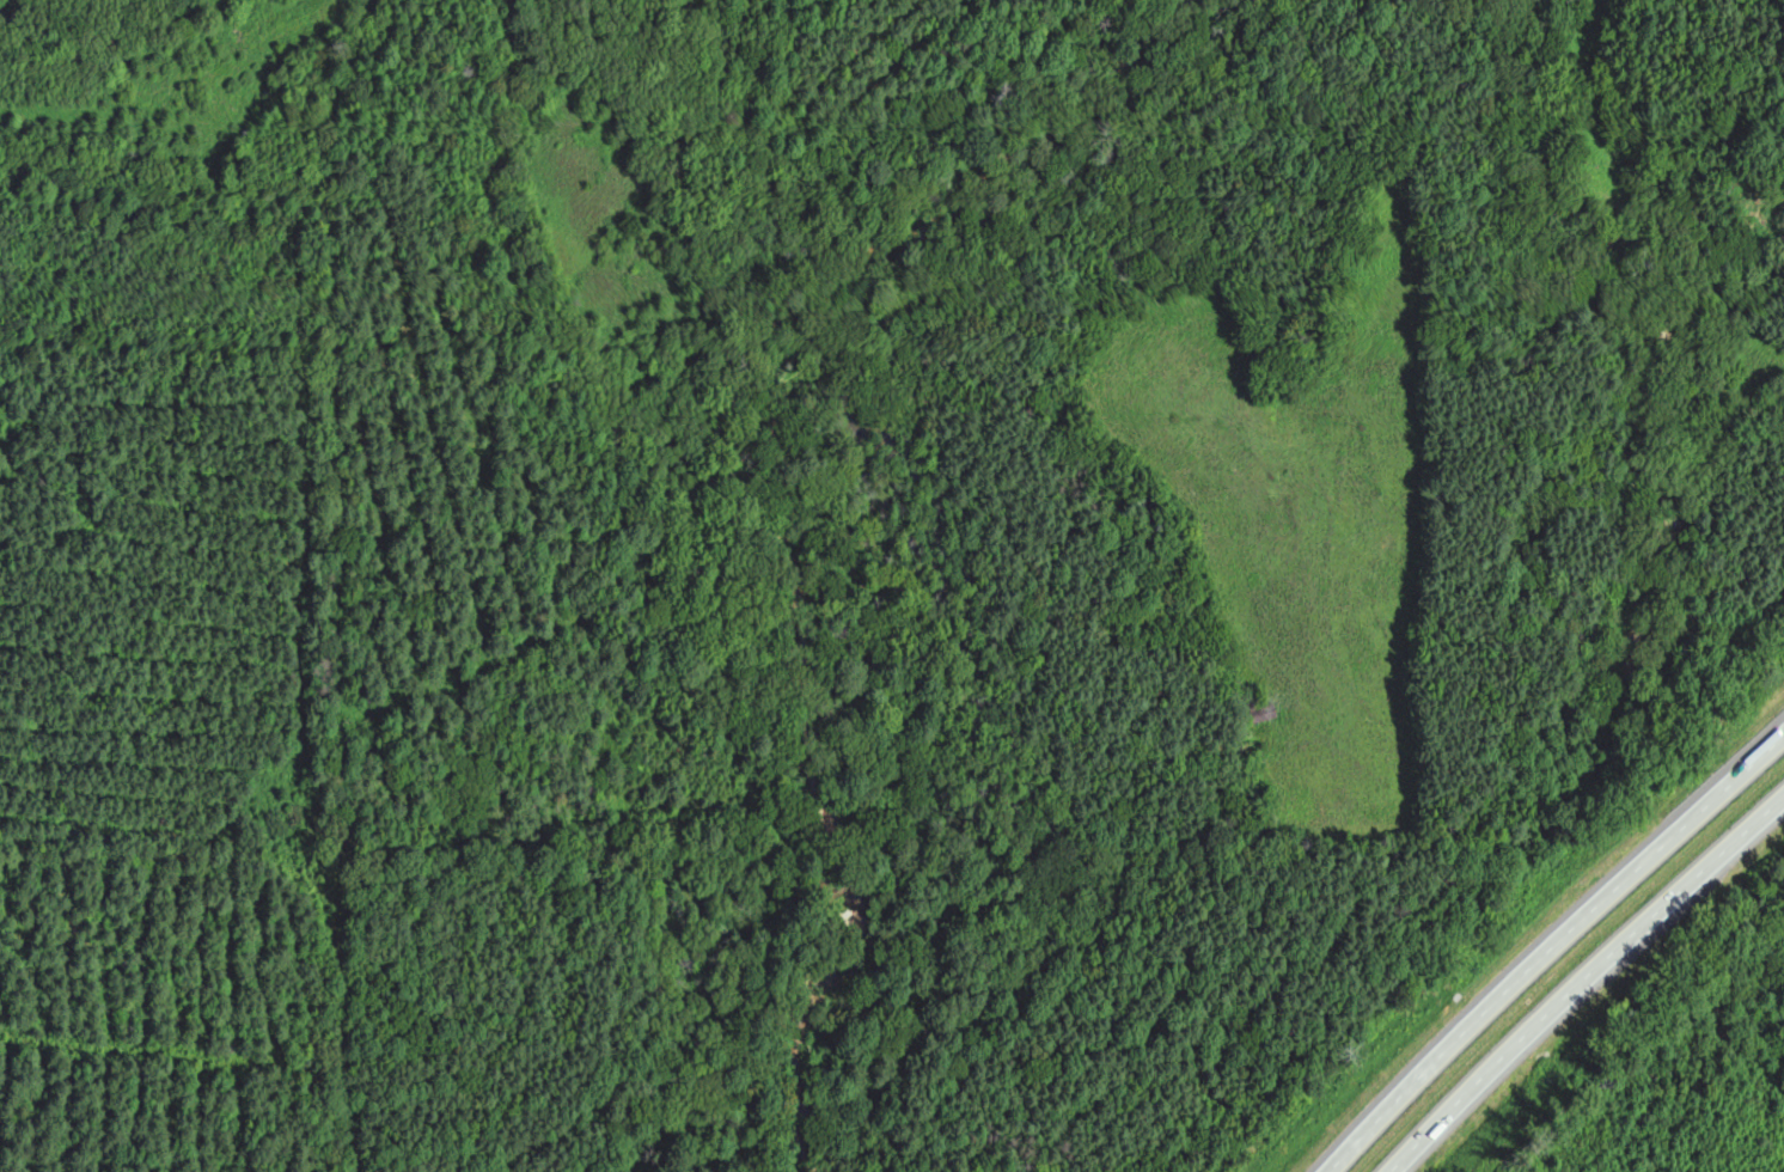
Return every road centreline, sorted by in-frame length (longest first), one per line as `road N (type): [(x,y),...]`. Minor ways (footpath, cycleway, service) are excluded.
road 1 (motorway): [(1783,727),(1392,1091),(1326,1171)]
road 2 (motorway): [(1402,1171),(1438,1127),(1783,804)]

